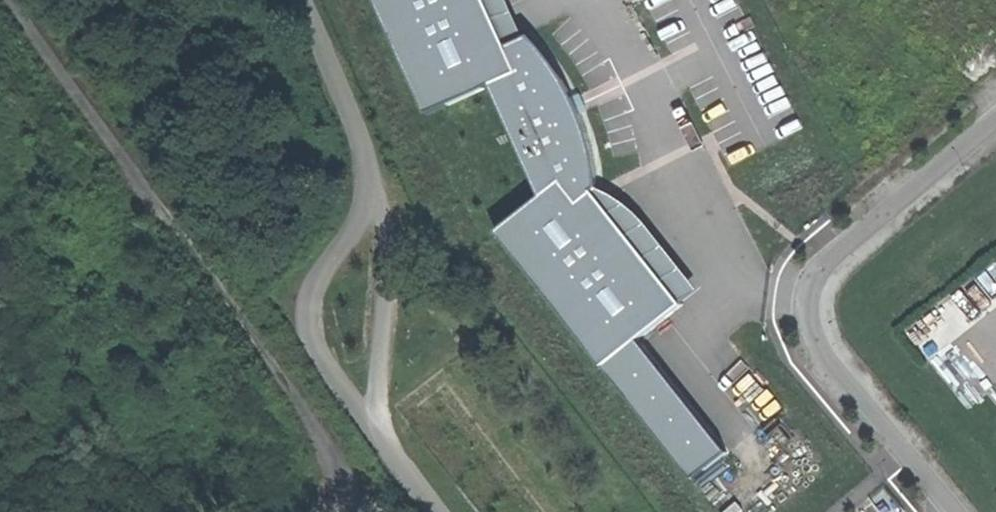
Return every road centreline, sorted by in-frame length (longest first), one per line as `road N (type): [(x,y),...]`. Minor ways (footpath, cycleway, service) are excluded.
road 1 (unclassified): [(995,98),(819,244),(794,276),(789,302),(799,335),(951,511)]
road 2 (unclassified): [(377,184),(361,225),(312,288),(308,318),(376,428)]
road 3 (unclassified): [(376,428),(391,241),(377,184)]
road 4 (unclassified): [(307,0),(377,184)]

